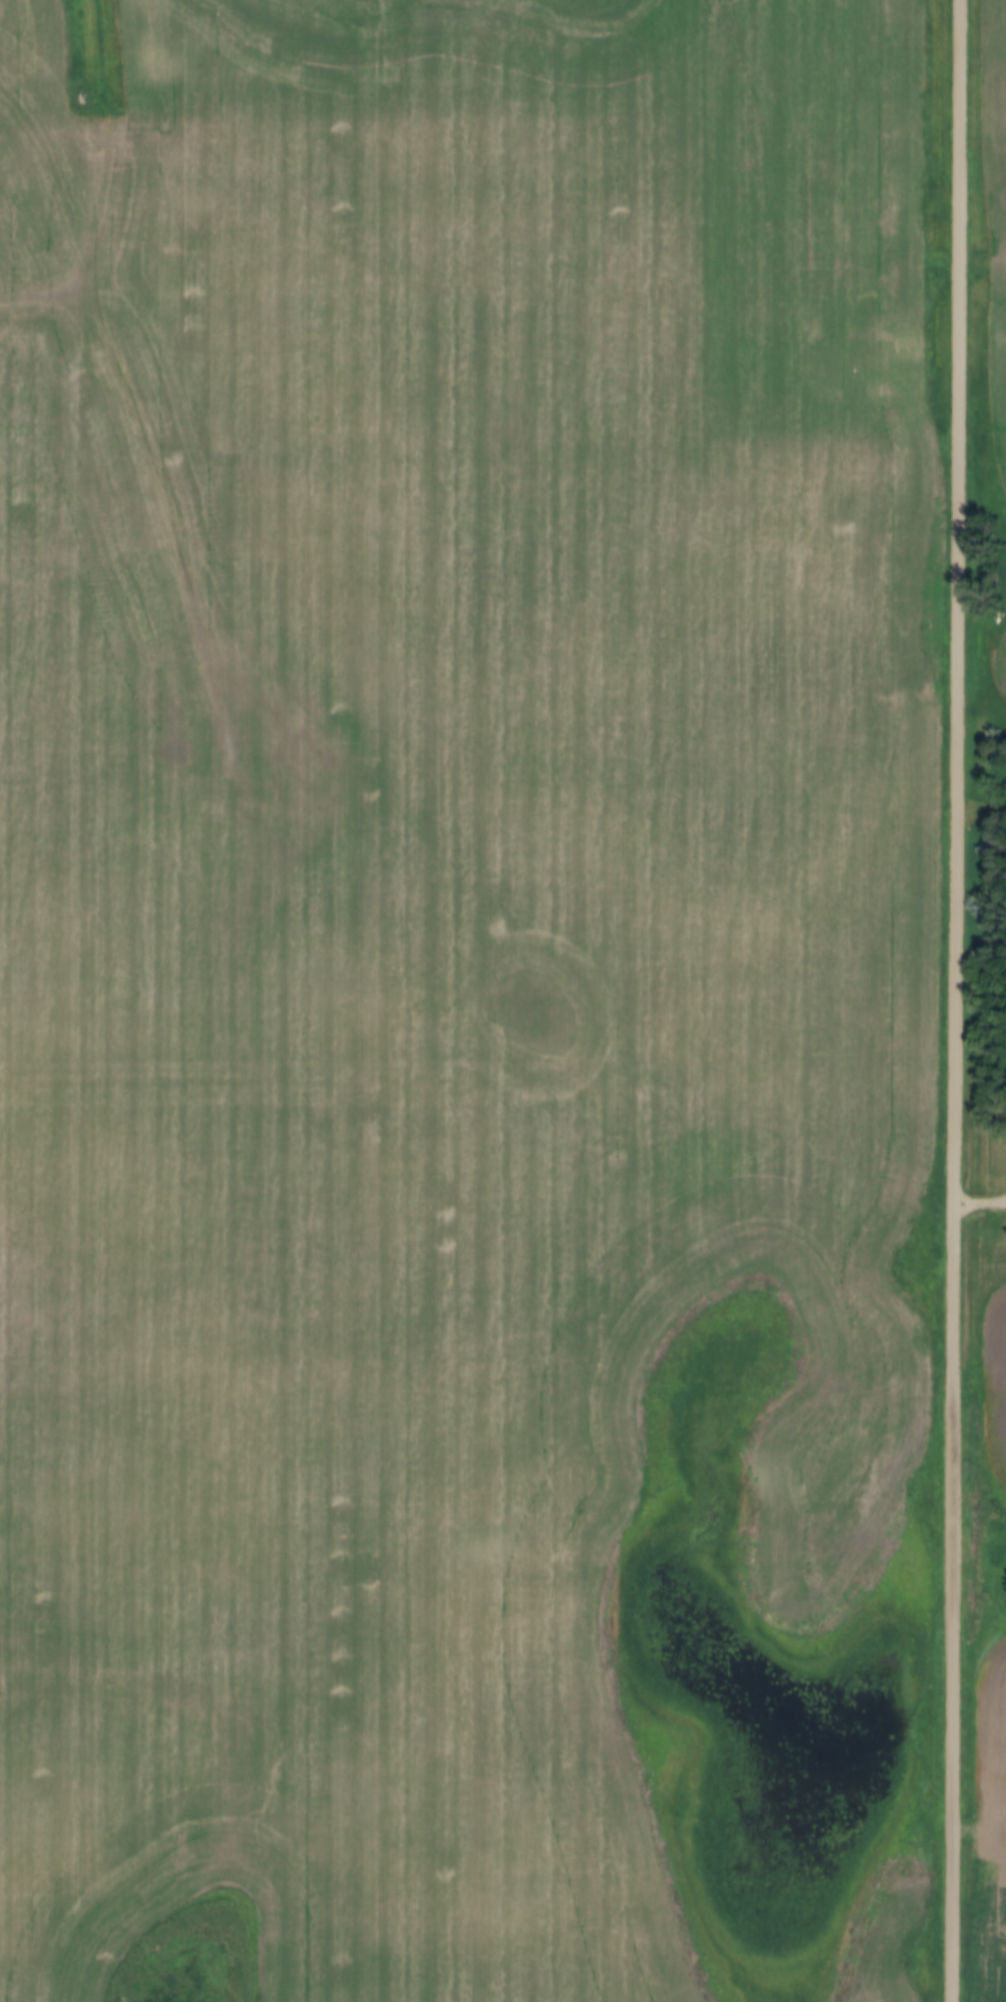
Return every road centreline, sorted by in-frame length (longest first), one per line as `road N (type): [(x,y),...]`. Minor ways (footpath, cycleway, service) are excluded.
road 1 (residential): [(951,2001),(958,0)]

